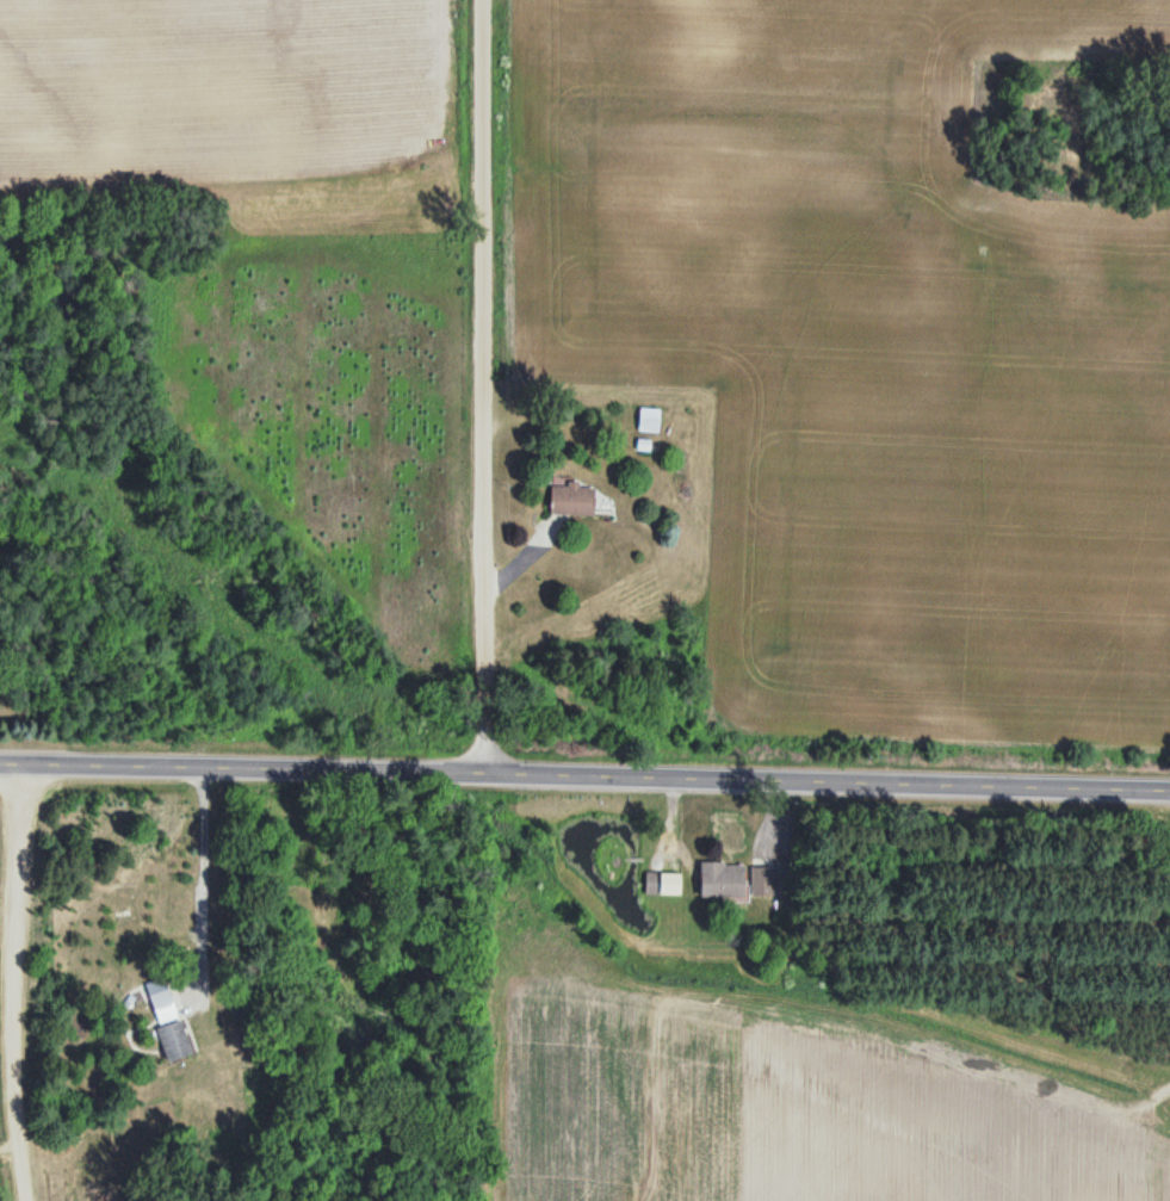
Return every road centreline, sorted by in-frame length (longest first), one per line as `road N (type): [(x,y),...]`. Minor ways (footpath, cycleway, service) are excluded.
road 1 (residential): [(1169,790),(0,763)]
road 2 (residential): [(478,773),(462,0)]

